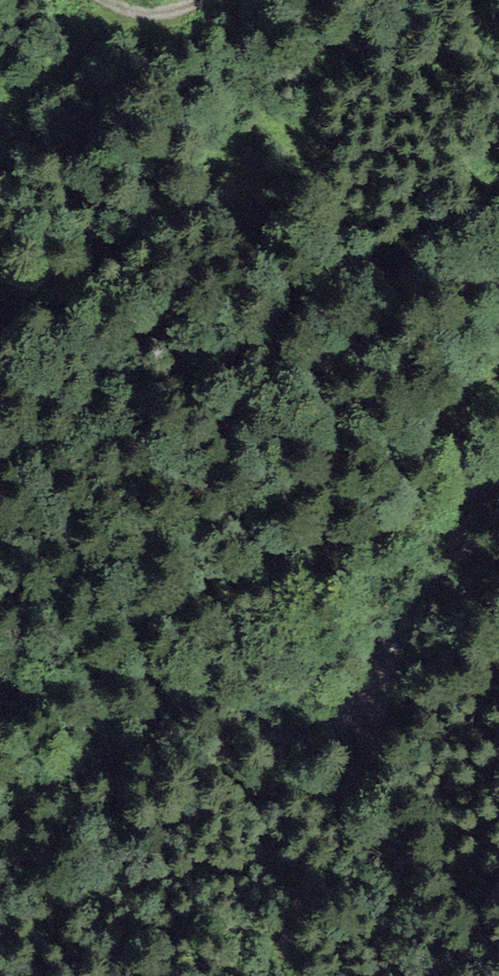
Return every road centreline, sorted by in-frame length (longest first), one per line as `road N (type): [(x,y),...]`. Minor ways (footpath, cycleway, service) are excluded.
road 1 (track): [(0,685),(398,470),(445,436),(498,378)]
road 2 (track): [(0,730),(122,692),(156,695),(199,721),(300,874),(300,939),(305,963),(319,975)]

